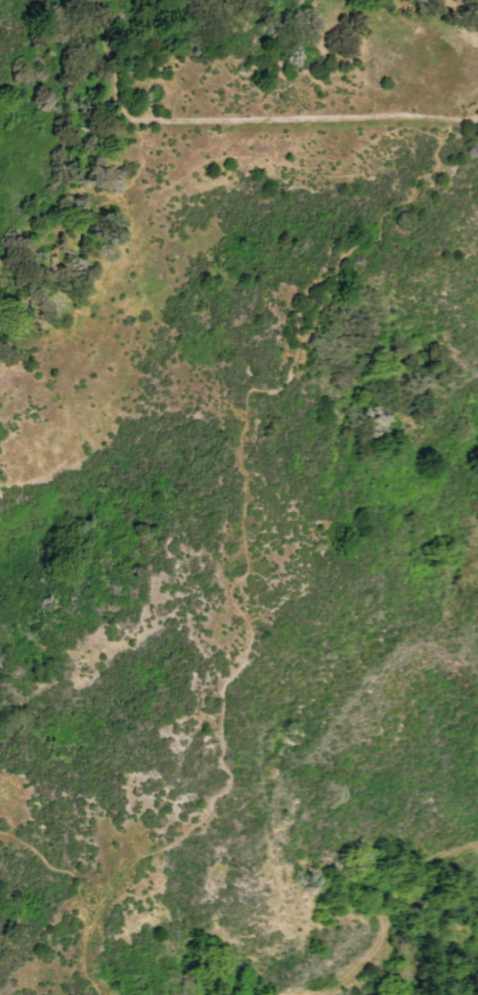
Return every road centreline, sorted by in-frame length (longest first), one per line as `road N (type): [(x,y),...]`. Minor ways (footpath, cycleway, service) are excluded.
road 1 (track): [(92,0),(121,111),(477,115)]

